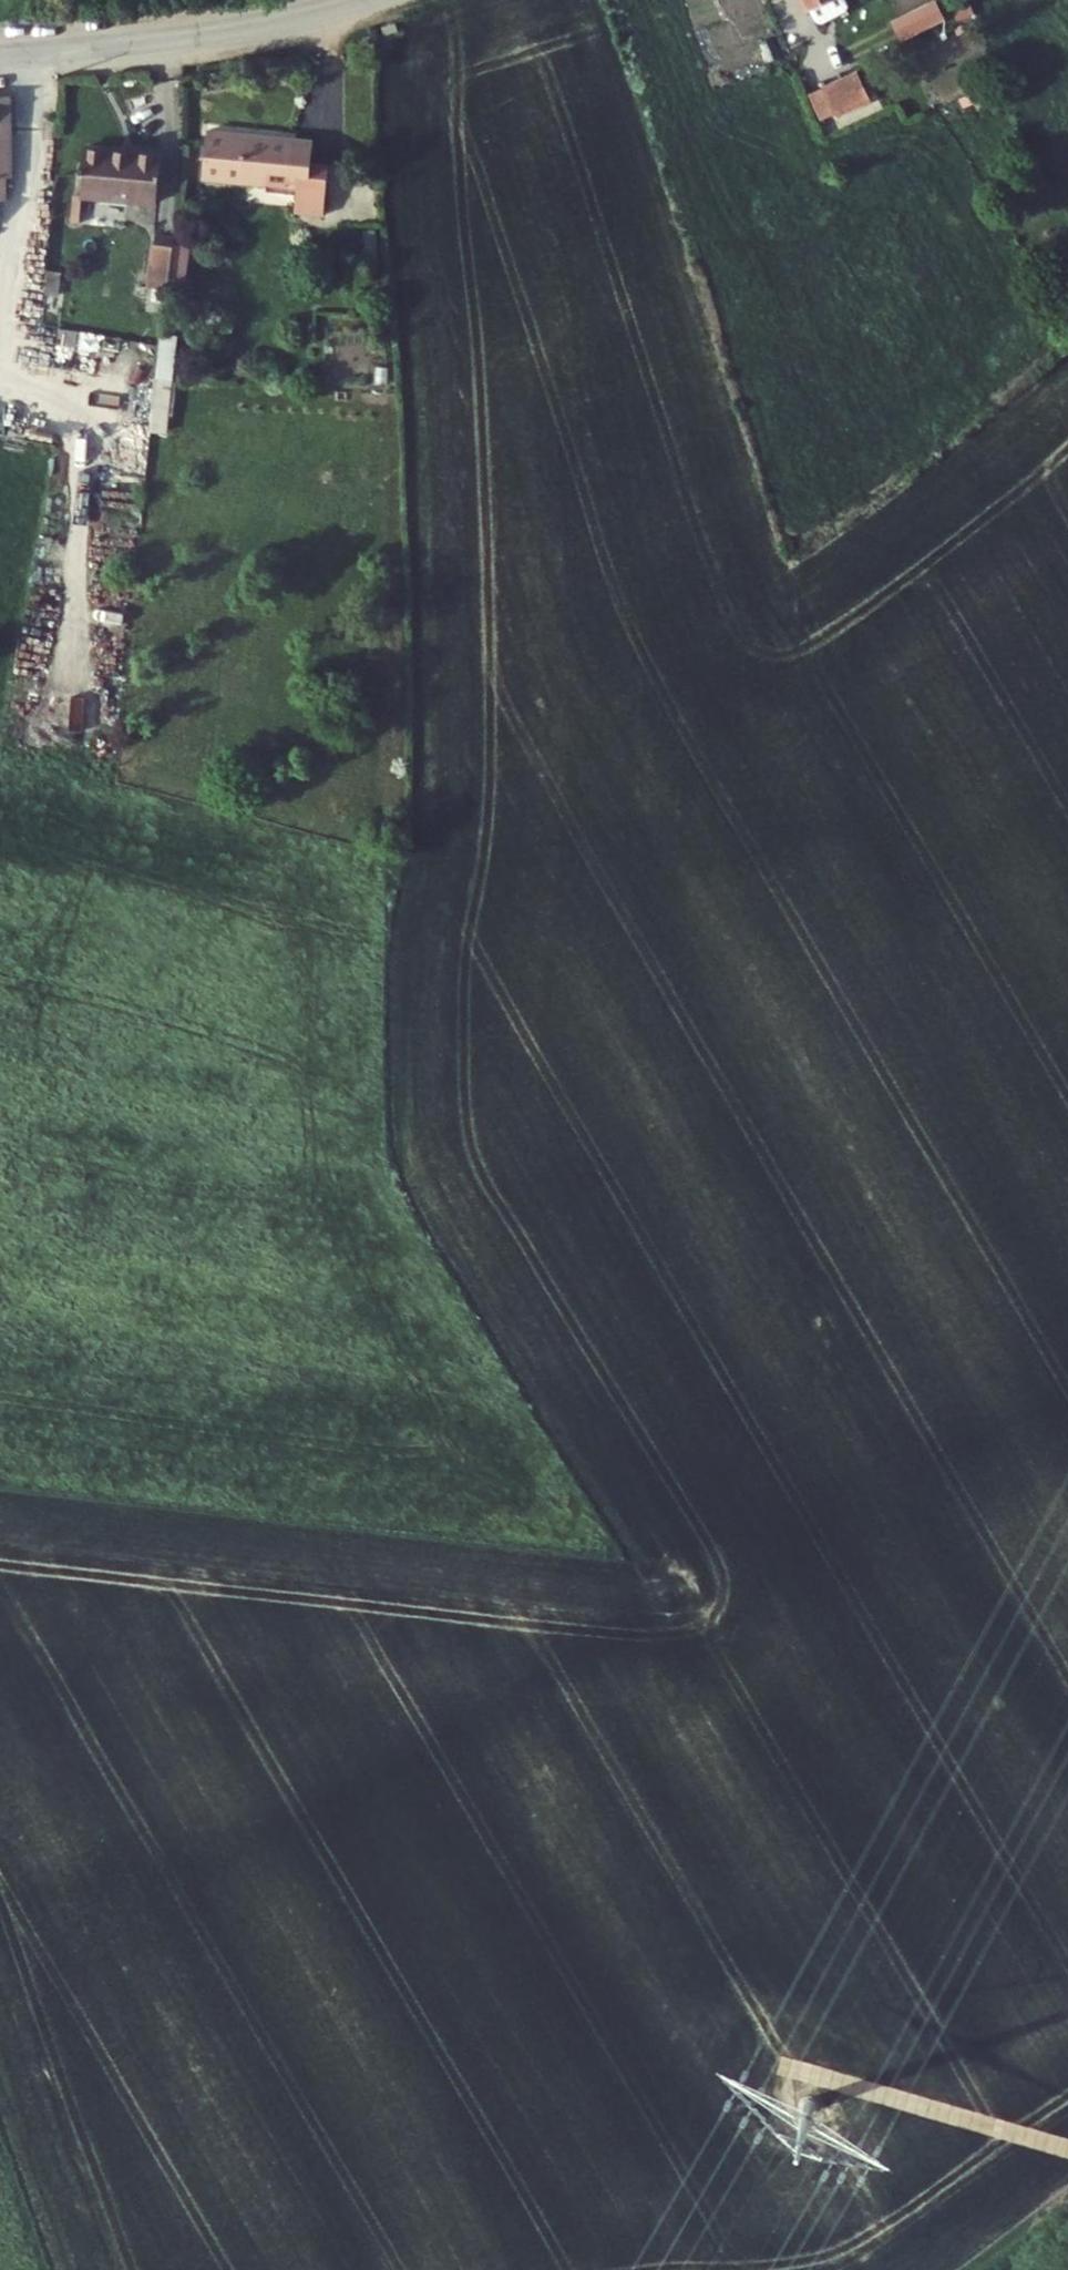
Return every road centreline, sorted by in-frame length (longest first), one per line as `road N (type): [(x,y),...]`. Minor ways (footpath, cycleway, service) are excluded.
road 1 (residential): [(355,0),(191,36),(0,50)]

